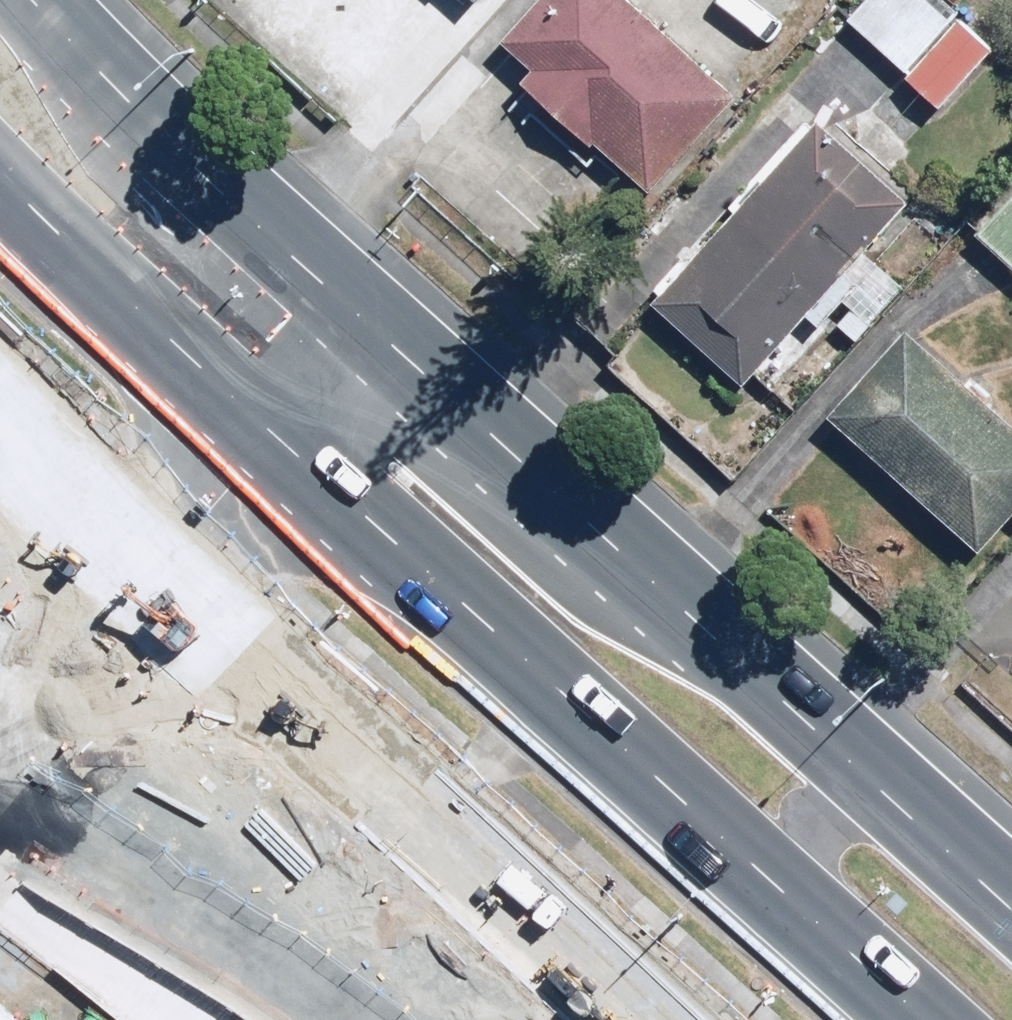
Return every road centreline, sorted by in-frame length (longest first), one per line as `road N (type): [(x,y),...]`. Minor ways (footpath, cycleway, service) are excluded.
road 1 (primary): [(33,0),(93,67),(370,326),(1011,900)]
road 2 (primary): [(652,1019),(149,577)]
road 3 (primary): [(149,577),(0,410)]
road 4 (residential): [(149,577),(0,742)]

